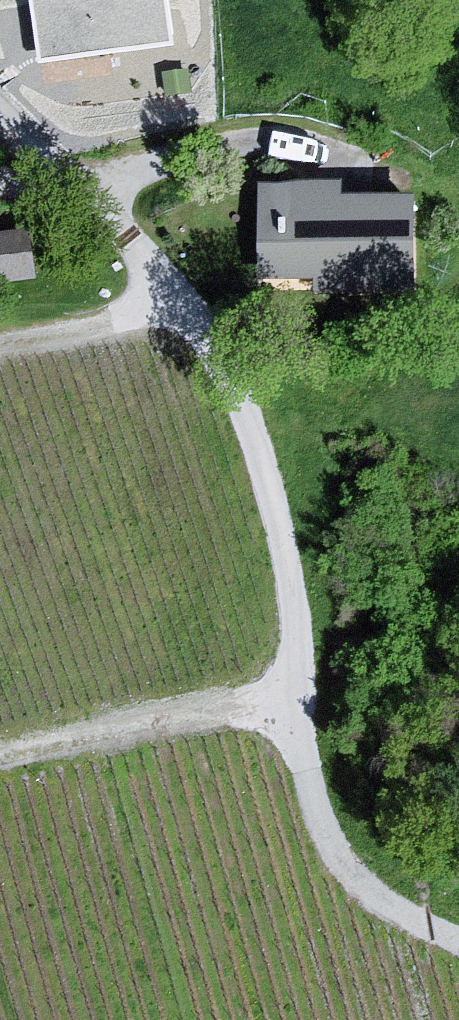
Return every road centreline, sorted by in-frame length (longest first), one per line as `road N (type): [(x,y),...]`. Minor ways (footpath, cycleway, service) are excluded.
road 1 (track): [(297,689),(264,478),(156,221)]
road 2 (track): [(458,937),(359,886),(297,689)]
road 3 (track): [(297,689),(0,761)]
road 4 (track): [(190,302),(100,335),(0,348)]
road 5 (residential): [(156,221),(0,104)]

